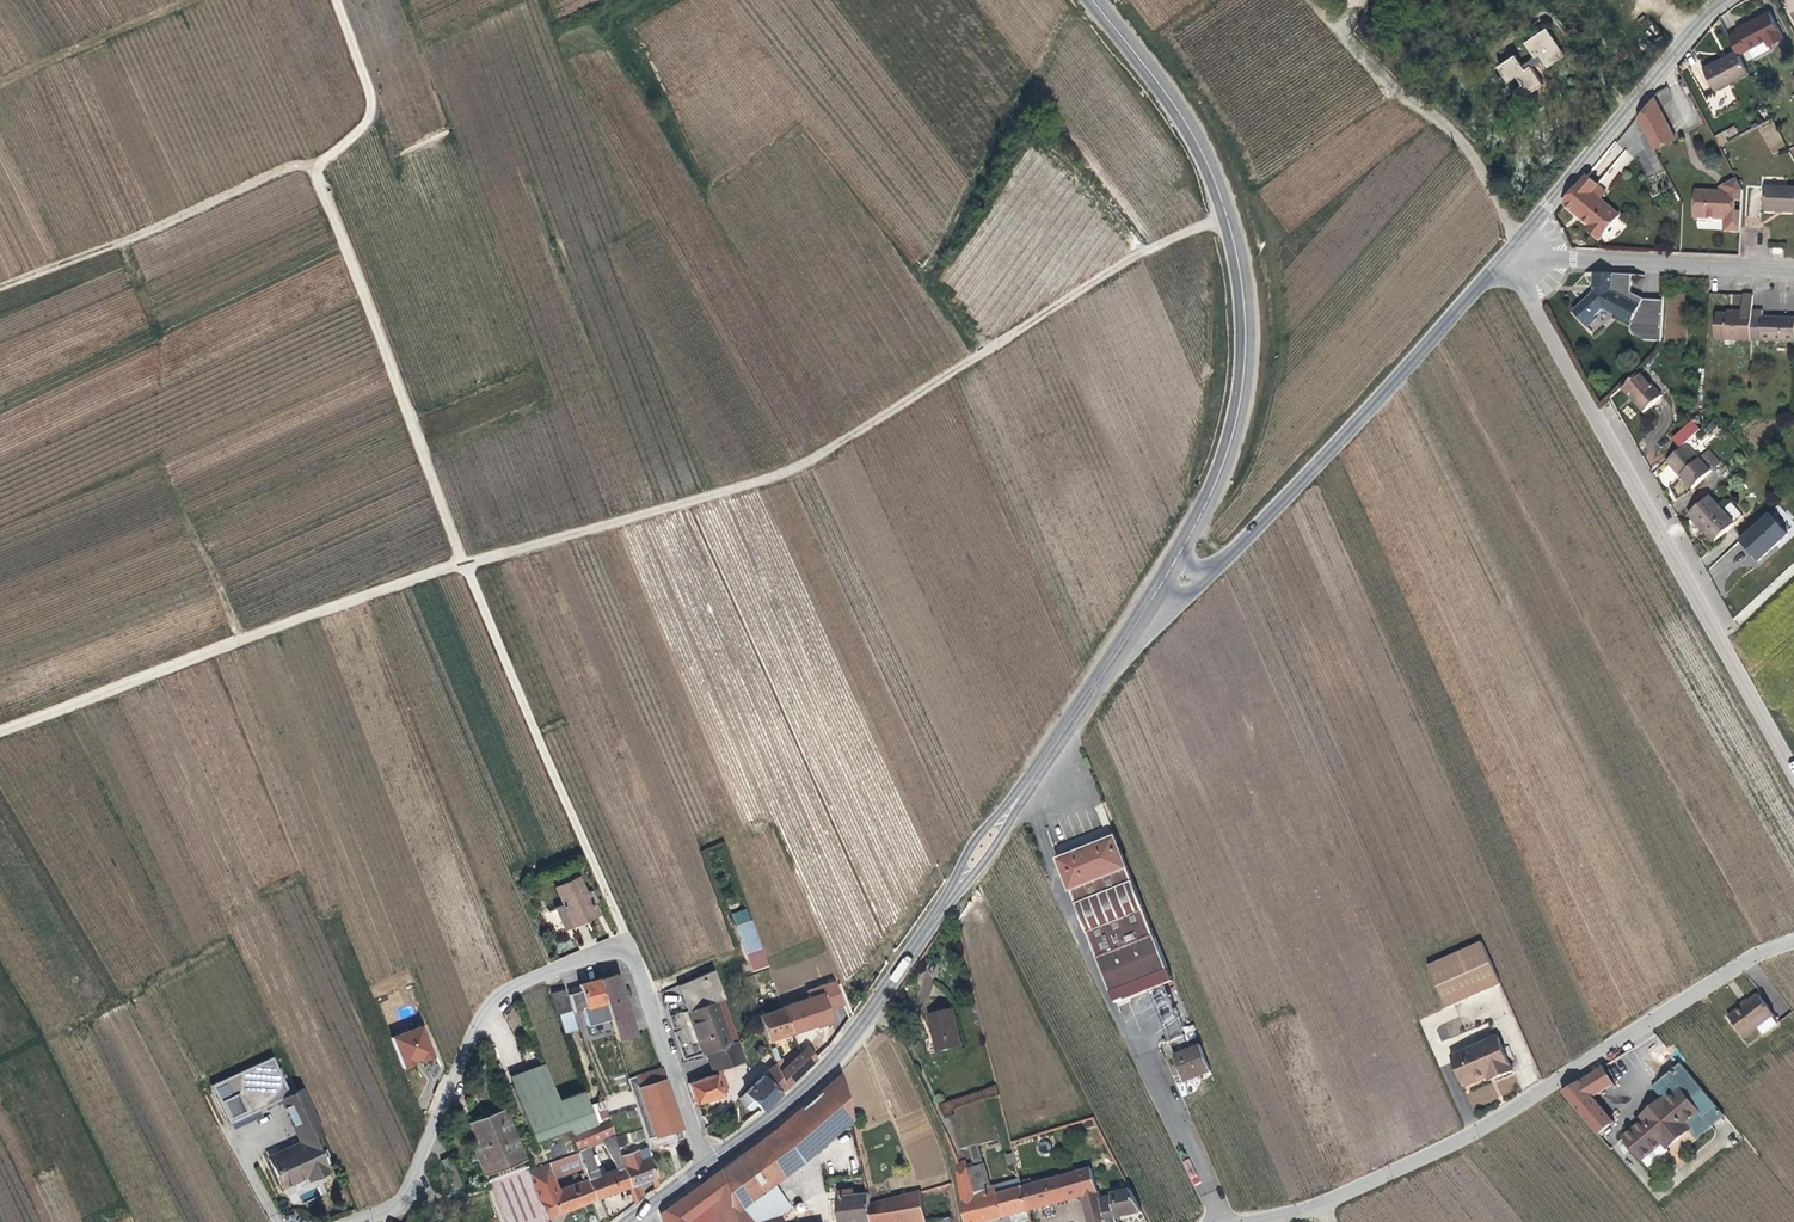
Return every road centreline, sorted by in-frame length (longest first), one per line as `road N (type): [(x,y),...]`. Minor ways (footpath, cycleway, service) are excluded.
road 1 (track): [(1230,219),(1178,234),(799,466),(251,635),(0,730)]
road 2 (track): [(337,0),(370,104),(364,125),(316,171),(320,194),(465,566),(630,949)]
road 3 (secondary): [(711,1159),(778,1112),(855,1037),(1153,597)]
road 4 (secondary): [(1153,597),(1232,436),(1249,332),(1245,269),(1214,165),(1186,112),(1082,0)]
road 5 (residential): [(711,1159),(697,1142),(640,964),(630,949),(617,947),(536,976),(487,1012),(401,1201),(357,1221)]
road 6 (unclassified): [(1514,249),(1793,770)]
road 7 (unclassified): [(1312,1209),(1463,1141),(1744,963),(1793,942)]
road 8 (unclassified): [(1514,249),(1211,572),(1153,597)]
road 9 (unclassified): [(1727,0),(1514,249)]
road 10 (residential): [(1514,249),(1485,166),(1340,33)]
road 11 (residential): [(1793,269),(1514,249)]

